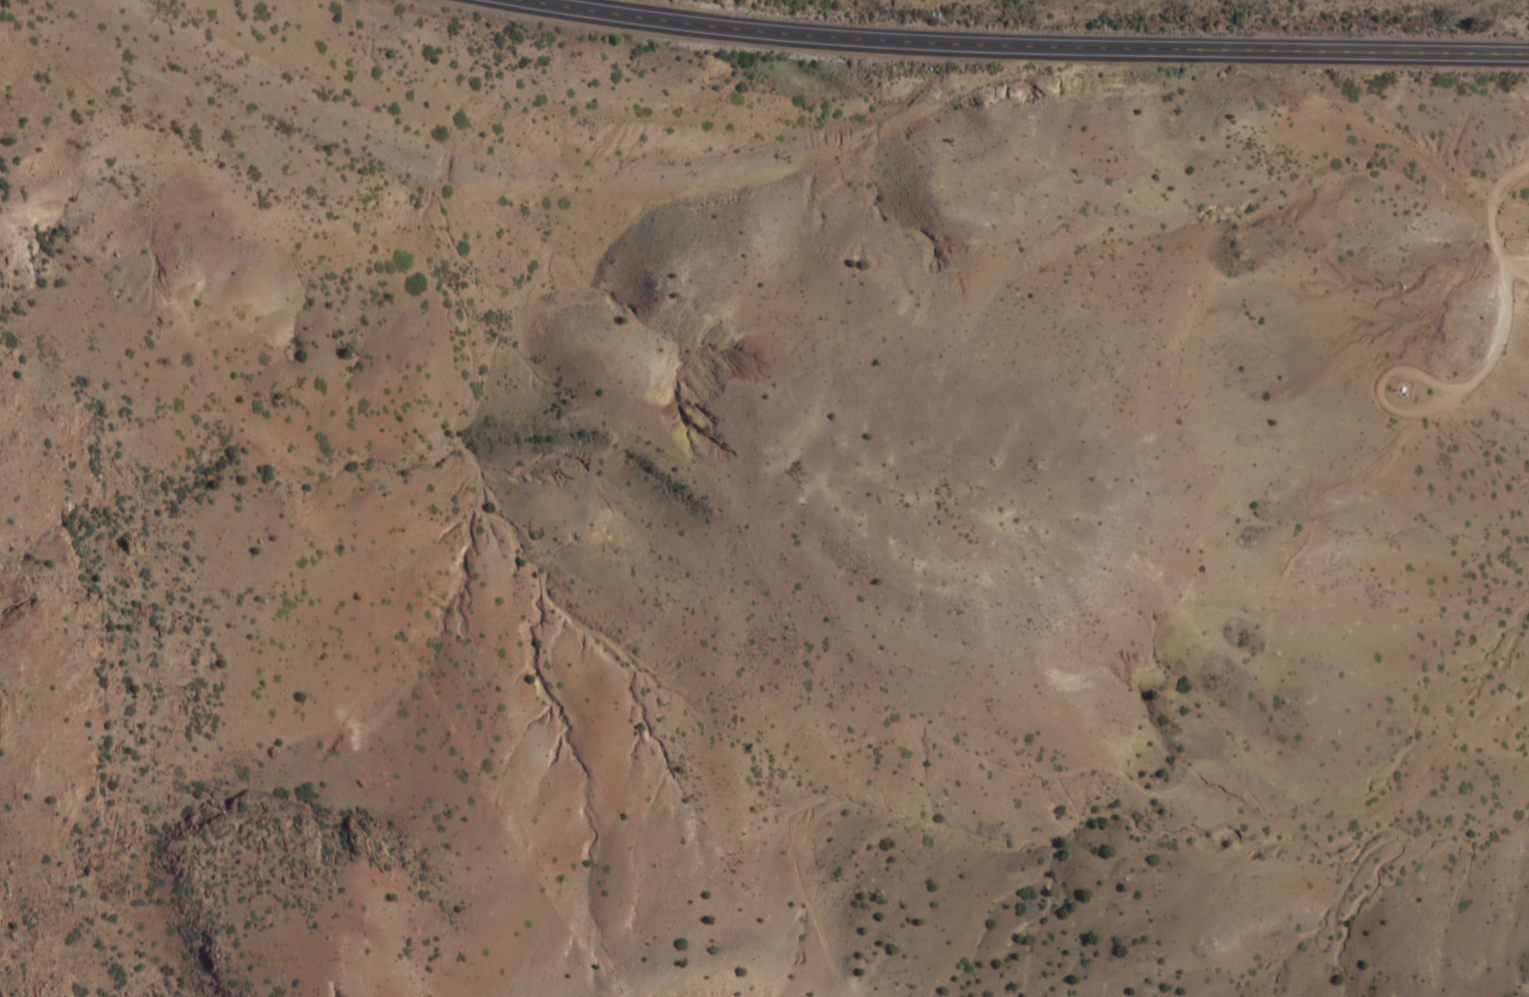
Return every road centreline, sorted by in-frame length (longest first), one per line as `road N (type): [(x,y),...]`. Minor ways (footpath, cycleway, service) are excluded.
road 1 (primary): [(1528,56),(890,47),(509,0)]

